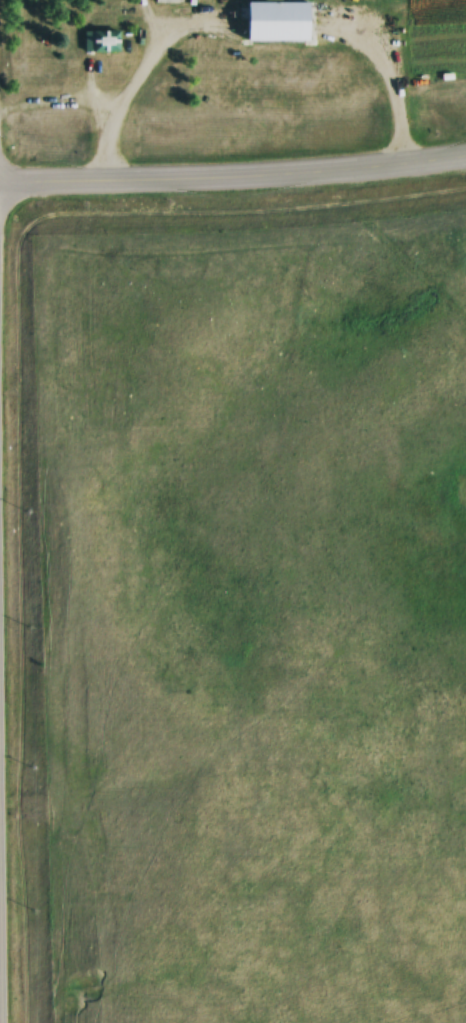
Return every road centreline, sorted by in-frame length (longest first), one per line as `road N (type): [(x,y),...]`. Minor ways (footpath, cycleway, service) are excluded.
road 1 (tertiary): [(3,817),(0,172)]
road 2 (secondary): [(0,187),(280,183),(465,163)]
road 3 (tertiary): [(5,1022),(3,817)]

